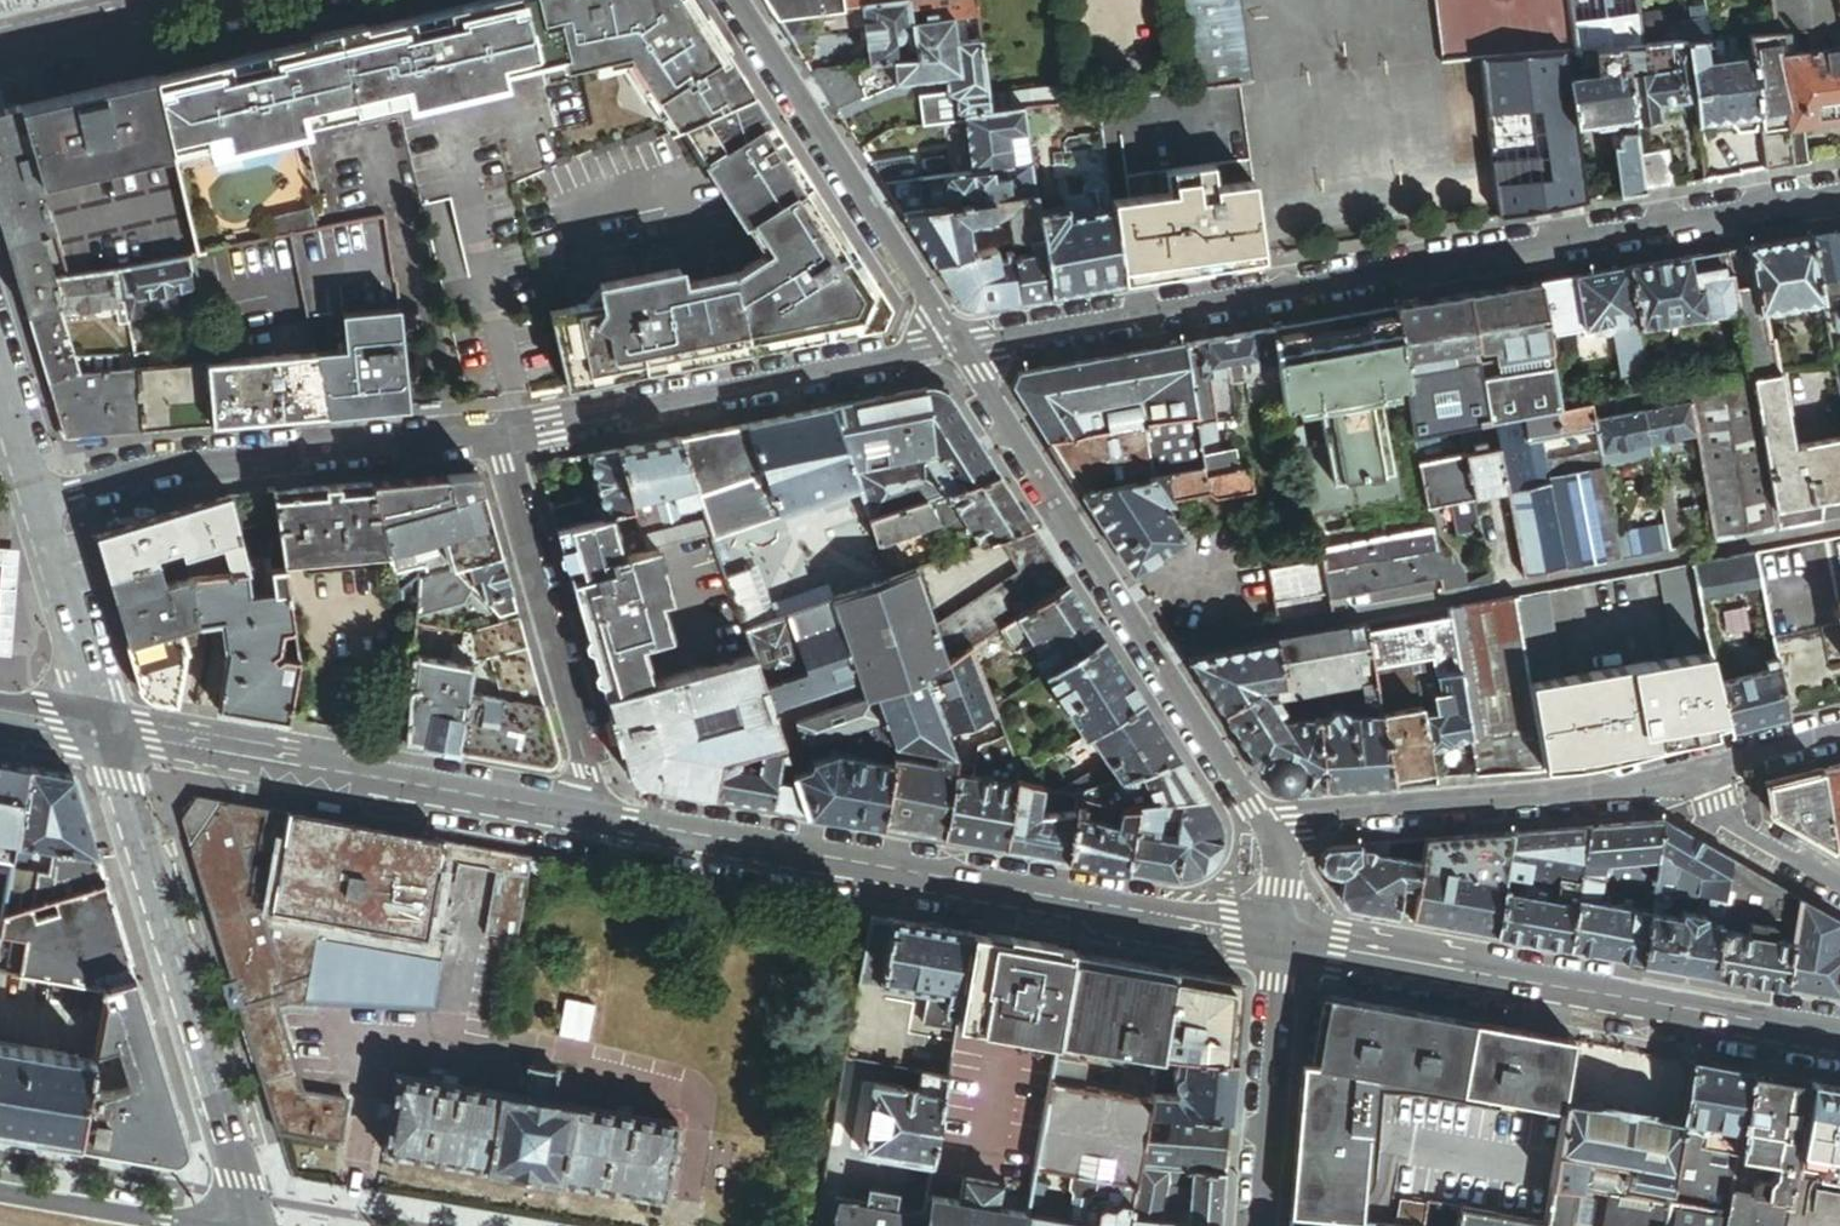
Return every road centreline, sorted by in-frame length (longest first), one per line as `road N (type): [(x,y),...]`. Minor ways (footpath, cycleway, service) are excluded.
road 1 (residential): [(953,351),(1839,198)]
road 2 (residential): [(605,823),(1280,946)]
road 3 (residential): [(1271,829),(953,351)]
road 4 (residential): [(1280,946),(1839,1045)]
road 5 (tertiary): [(107,736),(249,1225)]
road 6 (residential): [(107,736),(169,742),(242,770),(338,773),(605,823)]
road 7 (residential): [(493,434),(953,351)]
road 8 (residential): [(41,500),(200,464),(493,434)]
road 9 (residential): [(953,351),(728,0)]
road 10 (residential): [(1681,781),(1593,798),(1296,821),(1271,829)]
road 11 (residential): [(605,823),(493,434)]
road 12 (residential): [(1260,1225),(1280,946)]
road 13 (tertiary): [(41,500),(107,736)]
road 14 (residential): [(0,52),(205,0)]
road 15 (tertiary): [(208,1225),(0,1190)]
road 16 (residential): [(1839,887),(1726,823),(1681,781)]
road 17 (residential): [(1681,781),(1839,739)]
road 18 (tertiary): [(0,362),(41,500)]

